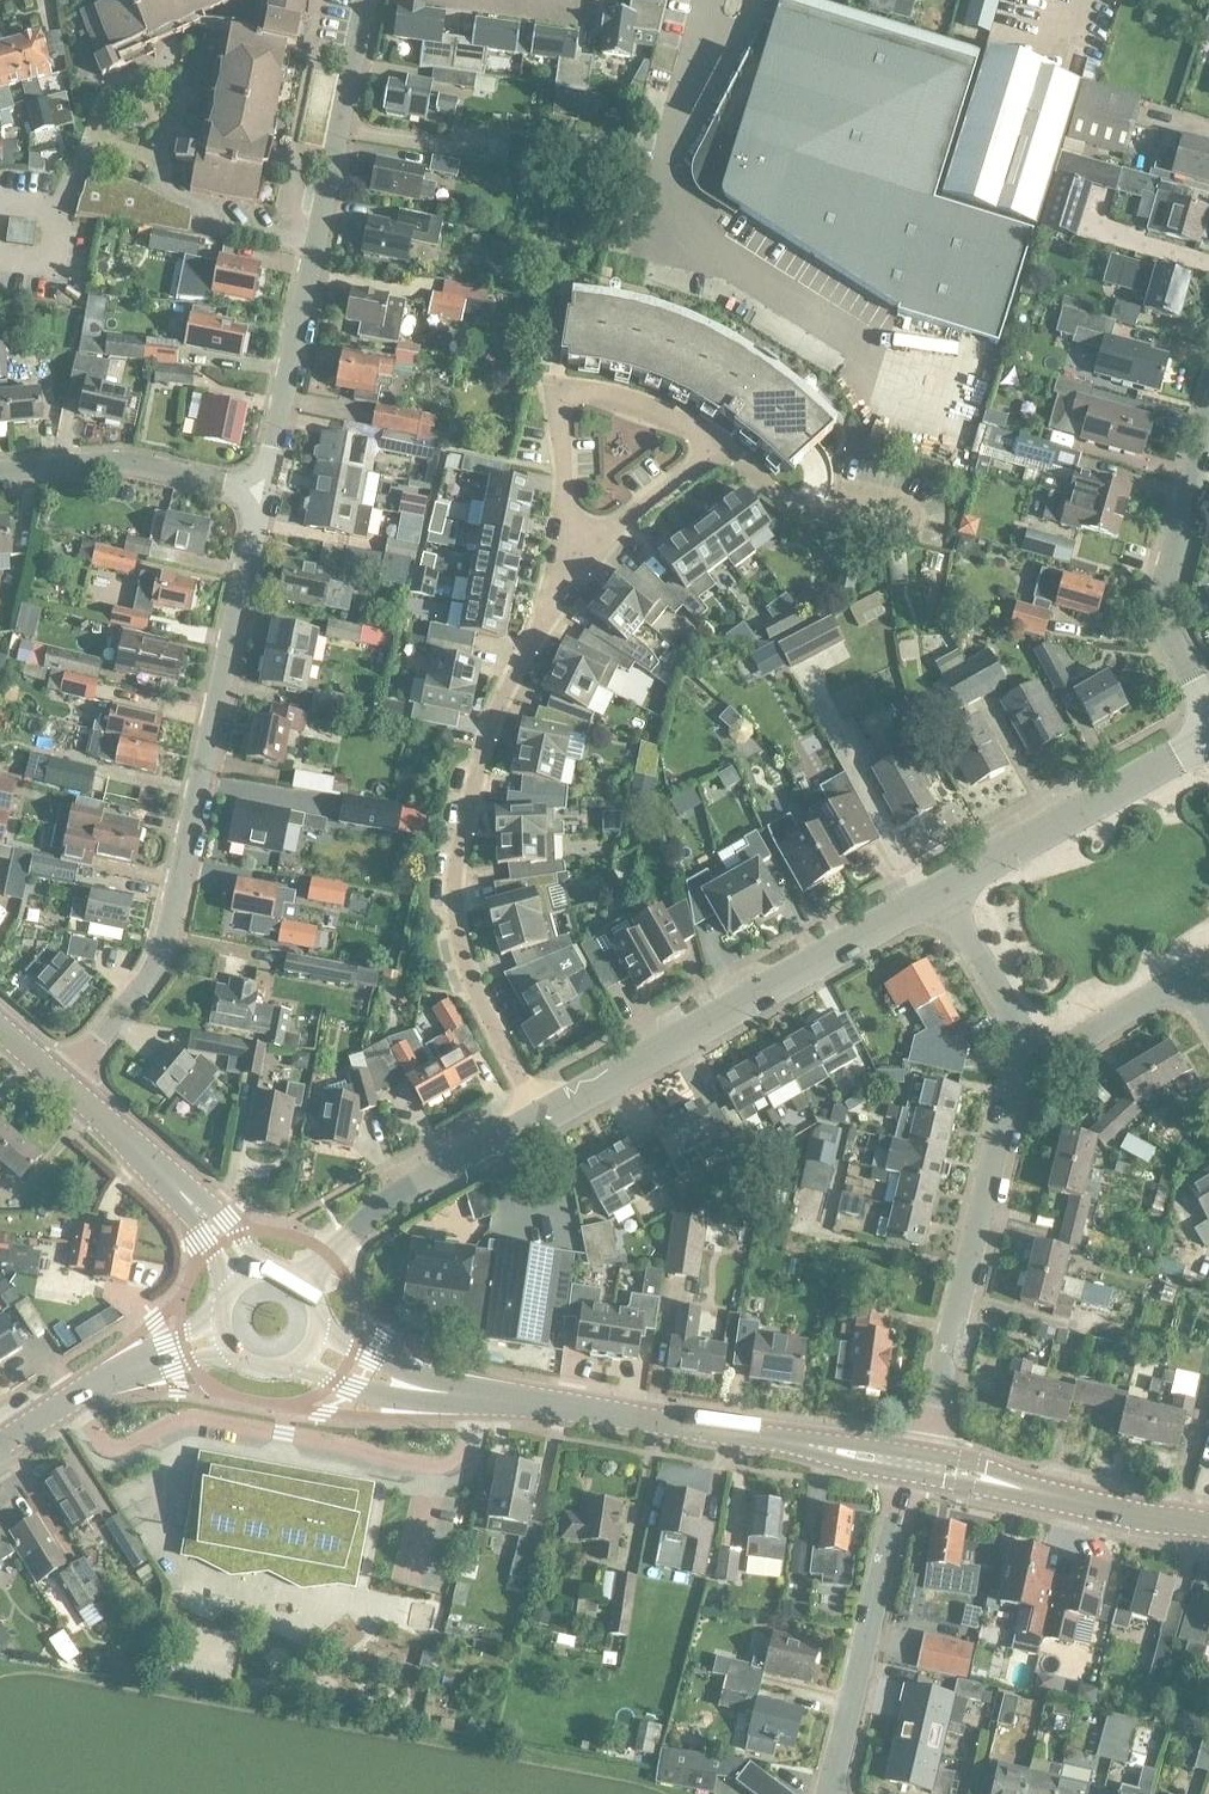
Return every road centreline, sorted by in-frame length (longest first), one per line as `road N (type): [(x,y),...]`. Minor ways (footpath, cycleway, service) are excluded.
road 1 (residential): [(66,1083),(141,980),(164,932),(262,493)]
road 2 (residential): [(541,1116),(464,970),(458,875),(490,728),(576,546)]
road 3 (residential): [(262,493),(363,0)]
road 4 (unclassified): [(541,1116),(941,899)]
road 5 (residential): [(916,1464),(1016,1086),(1033,1067)]
road 6 (tertiary): [(916,1464),(520,1396)]
road 7 (residential): [(576,546),(718,449),(656,407),(593,389),(555,390)]
road 8 (residential): [(832,1793),(916,1464)]
road 9 (unclassified): [(941,899),(1208,734)]
road 10 (unclassified): [(1208,712),(1159,615),(1208,423)]
road 11 (tertiary): [(1208,1526),(916,1464)]
road 12 (unclassified): [(303,1282),(430,1177),(541,1116)]
road 13 (residential): [(262,493),(123,464),(0,472)]
road 14 (tertiary): [(294,1360),(351,1389),(410,1400),(520,1396)]
road 15 (tertiary): [(520,1396),(414,1375),(317,1331)]
road 16 (residential): [(1033,1067),(941,899)]
road 17 (residential): [(1033,1067),(1188,977)]
road 18 (unclassified): [(221,1316),(83,1393)]
road 19 (residential): [(555,390),(576,546)]
road 20 (unclassified): [(83,1393),(234,1351)]
road 21 (tertiary): [(169,1178),(66,1083)]
road 22 (tertiary): [(264,1269),(169,1178)]
road 23 (tertiary): [(169,1178),(231,1288)]

